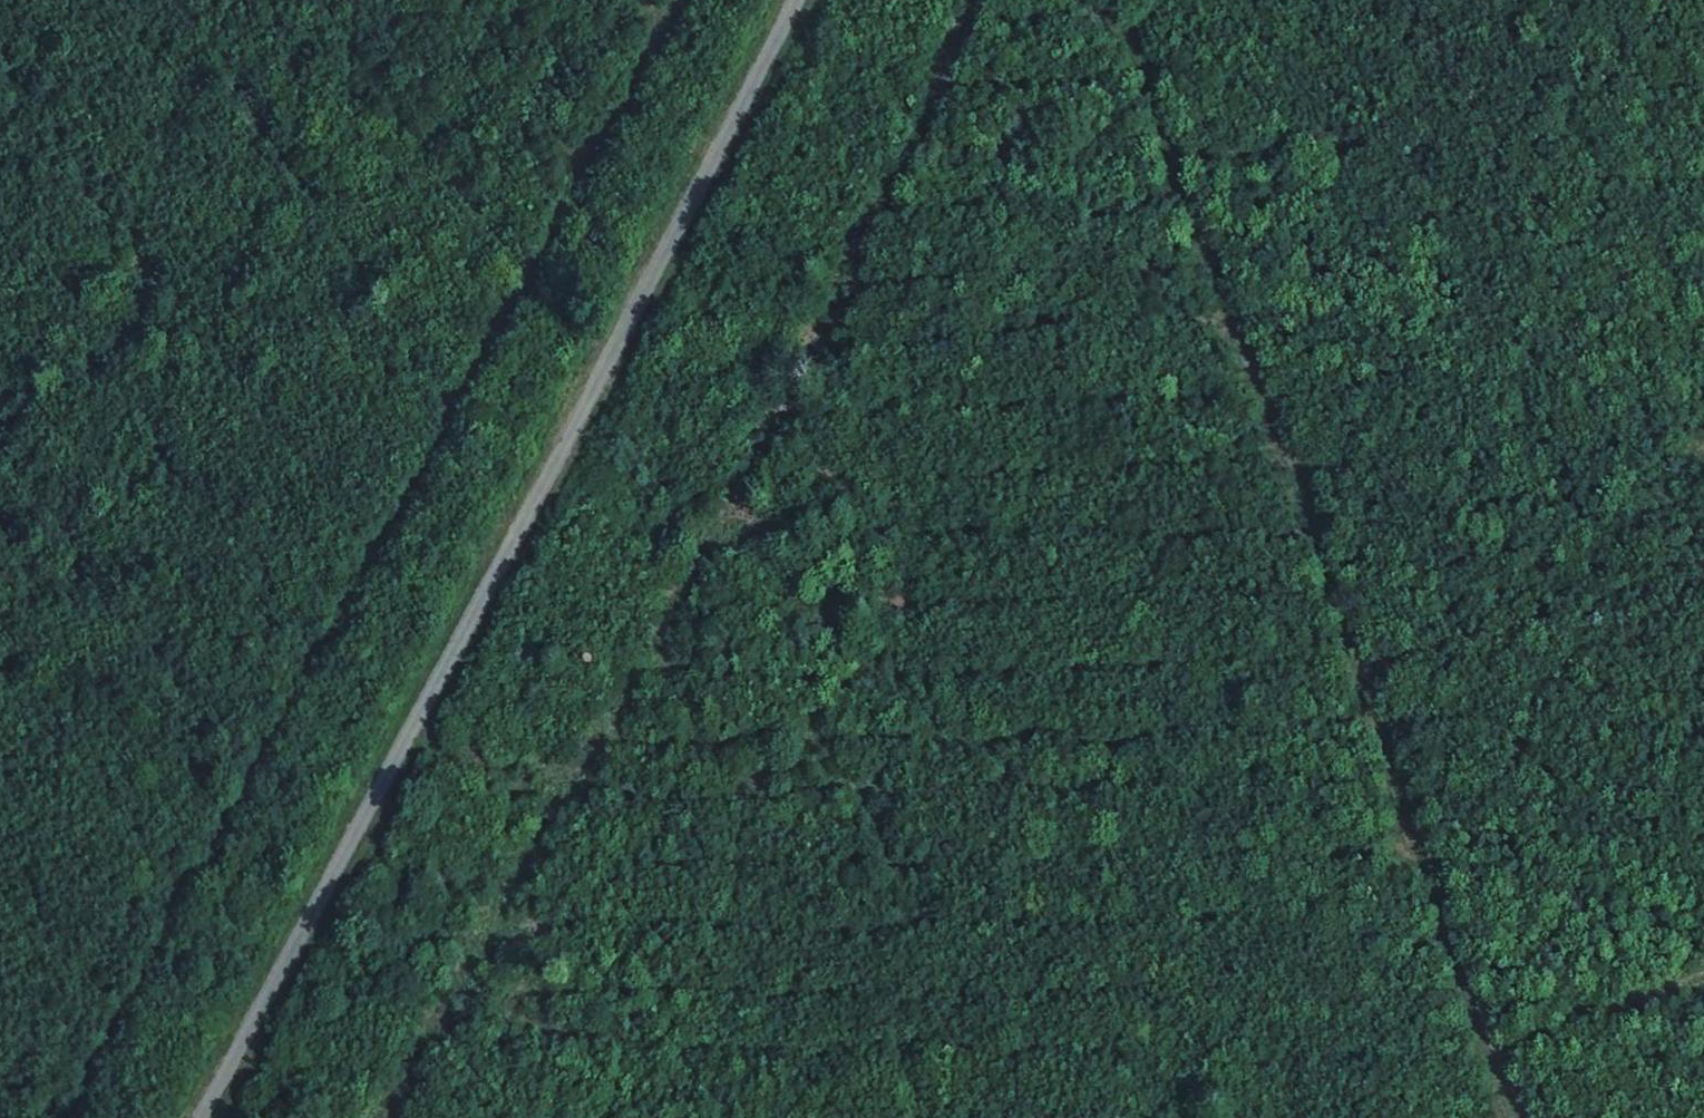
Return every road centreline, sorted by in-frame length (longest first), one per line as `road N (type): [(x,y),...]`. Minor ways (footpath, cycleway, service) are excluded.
road 1 (unclassified): [(189,1117),(797,0)]

